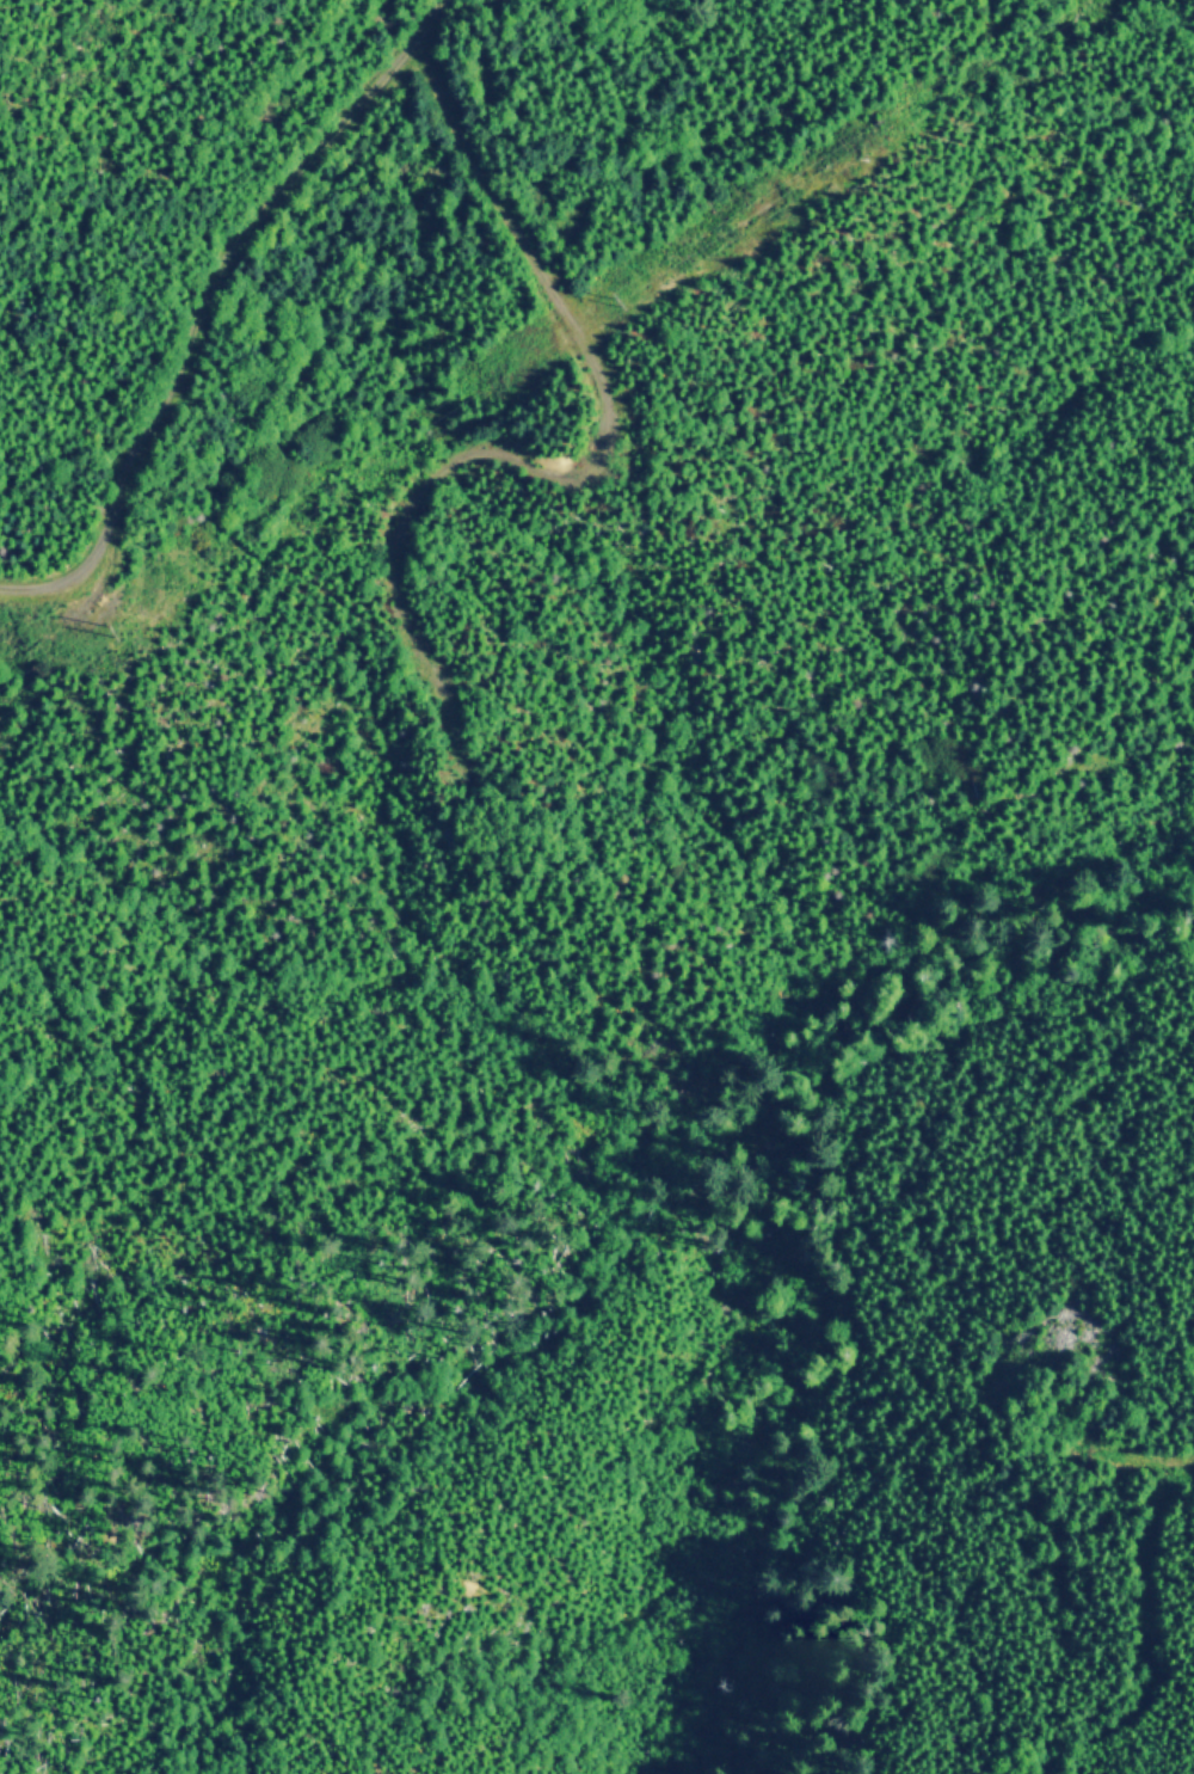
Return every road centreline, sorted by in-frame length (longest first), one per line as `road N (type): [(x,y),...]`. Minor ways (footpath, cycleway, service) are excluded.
road 1 (track): [(470,784),(433,669),(394,588),(394,541),(412,495),(448,462),(476,452),(567,479),(598,471),(615,441),(614,391),(458,140),(427,59),(426,29)]
road 2 (track): [(443,0),(232,260),(202,313),(183,381),(125,472),(107,547),(93,569),(48,593),(0,592)]
road 3 (track): [(1193,1473),(1149,1502),(1140,1555),(1144,1674),(1133,1704),(1041,1755),(1024,1773)]
road 4 (track): [(1193,1463),(1102,1453),(1046,1428)]

